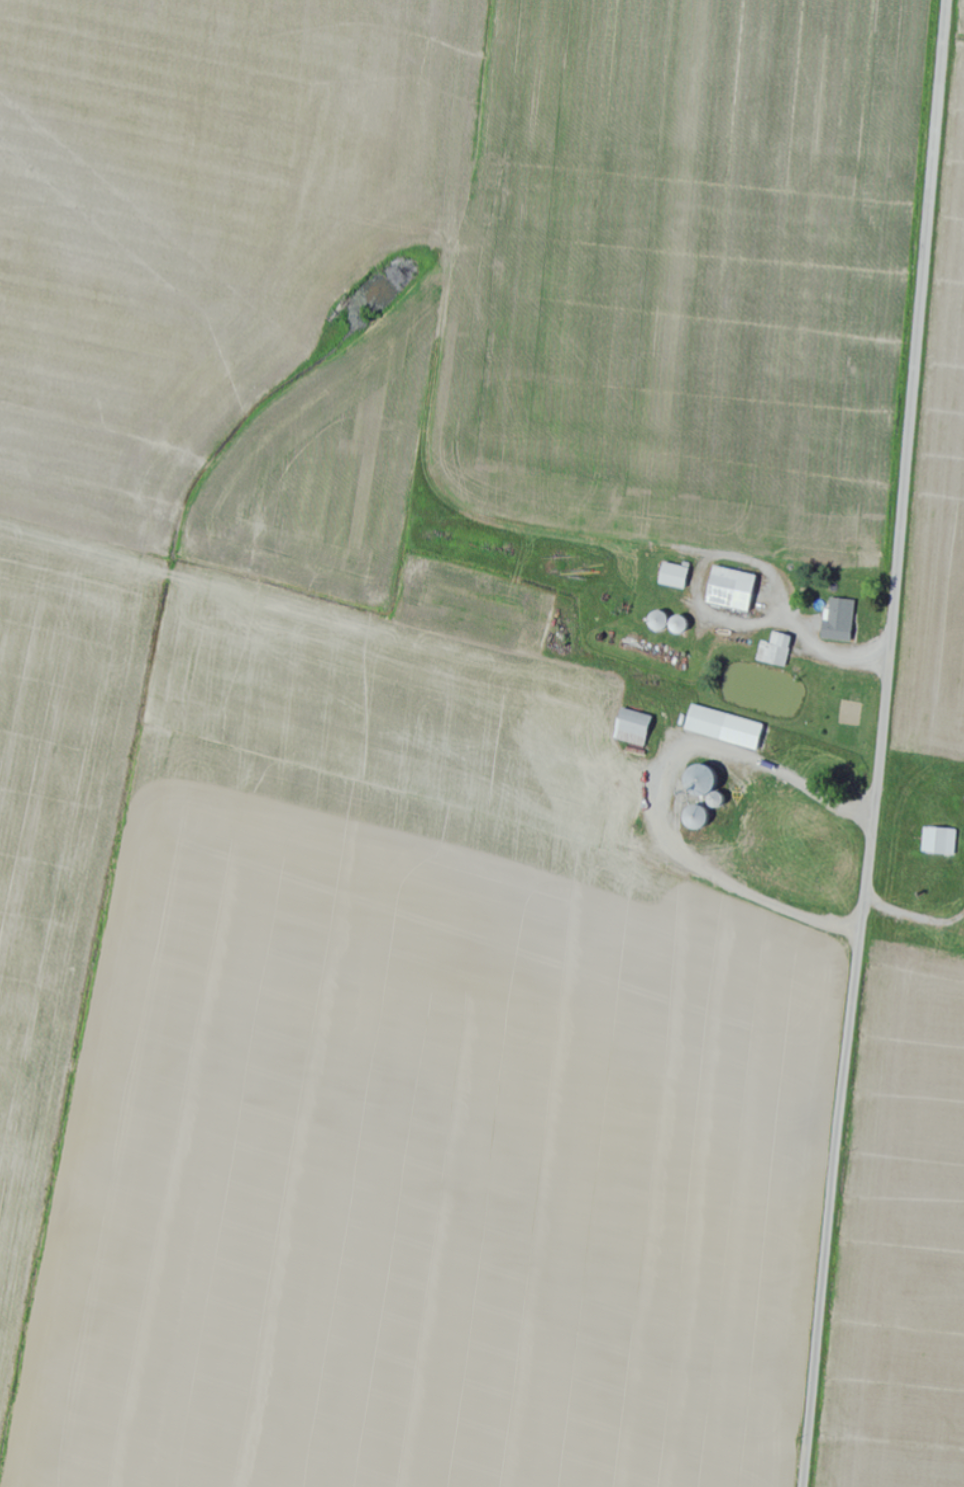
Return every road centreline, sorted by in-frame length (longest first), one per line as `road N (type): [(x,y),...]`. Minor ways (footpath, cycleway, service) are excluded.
road 1 (residential): [(804,1486),(891,668),(947,0)]

